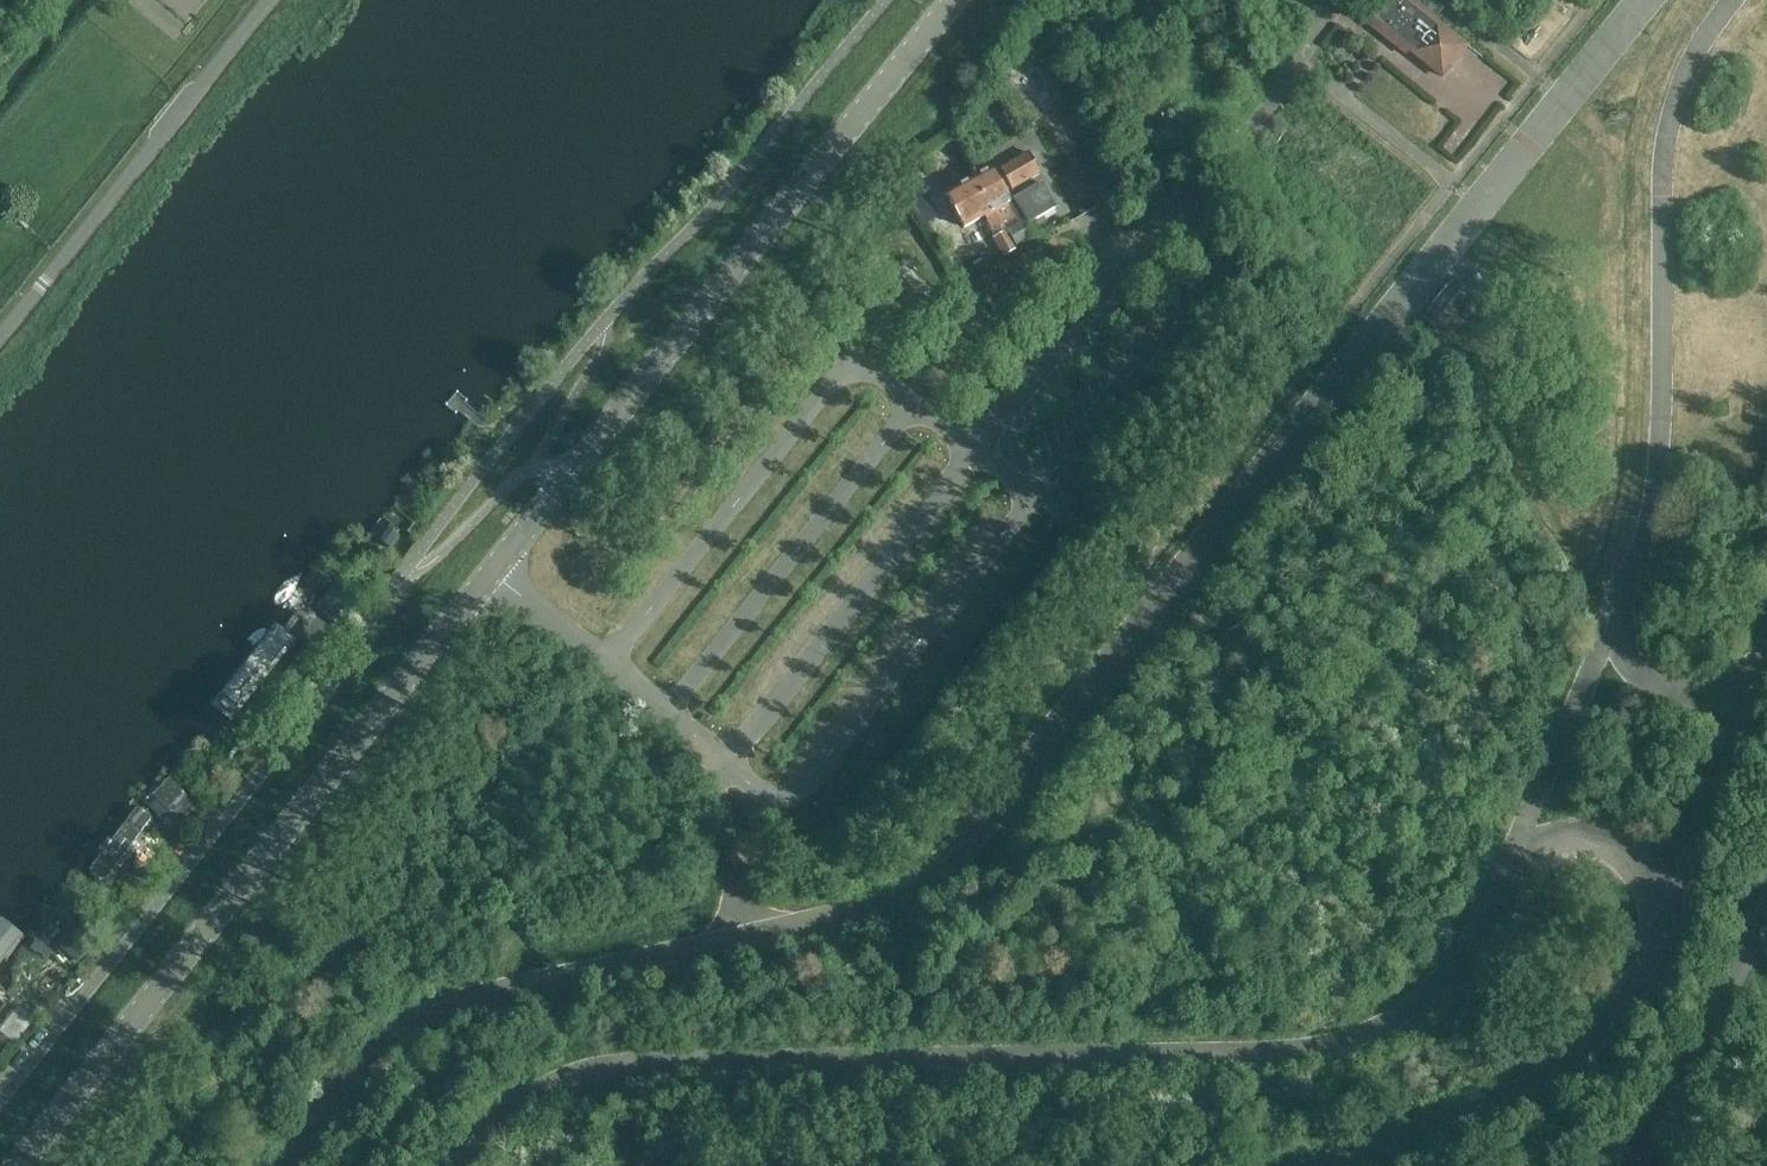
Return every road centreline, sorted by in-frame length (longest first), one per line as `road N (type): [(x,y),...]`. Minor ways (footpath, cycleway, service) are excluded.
road 1 (tertiary): [(957,0),(14,1165)]
road 2 (tertiary): [(0,340),(271,0)]

